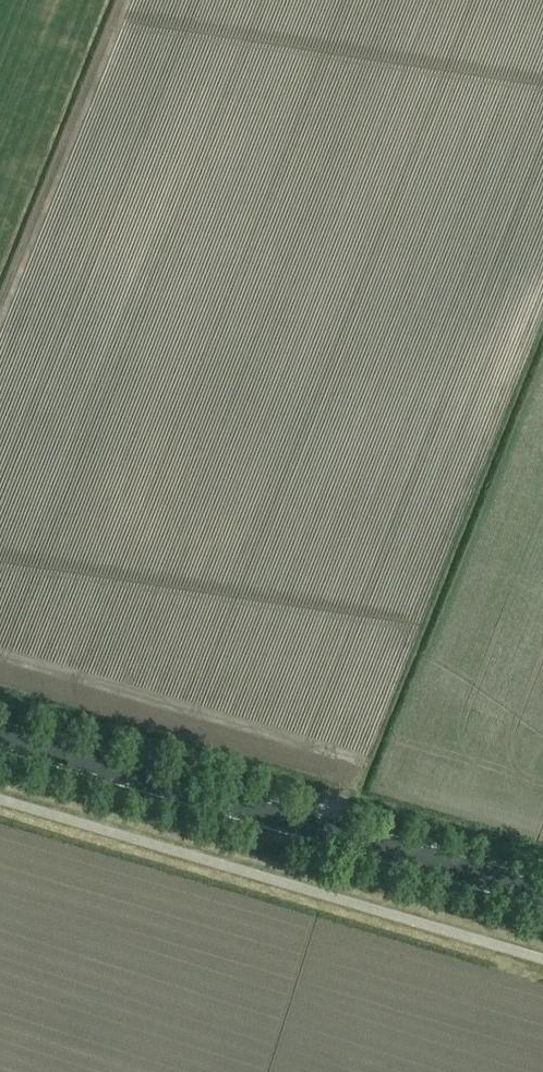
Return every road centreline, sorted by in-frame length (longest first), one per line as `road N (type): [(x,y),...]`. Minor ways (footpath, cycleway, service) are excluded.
road 1 (tertiary): [(542,893),(0,734)]

